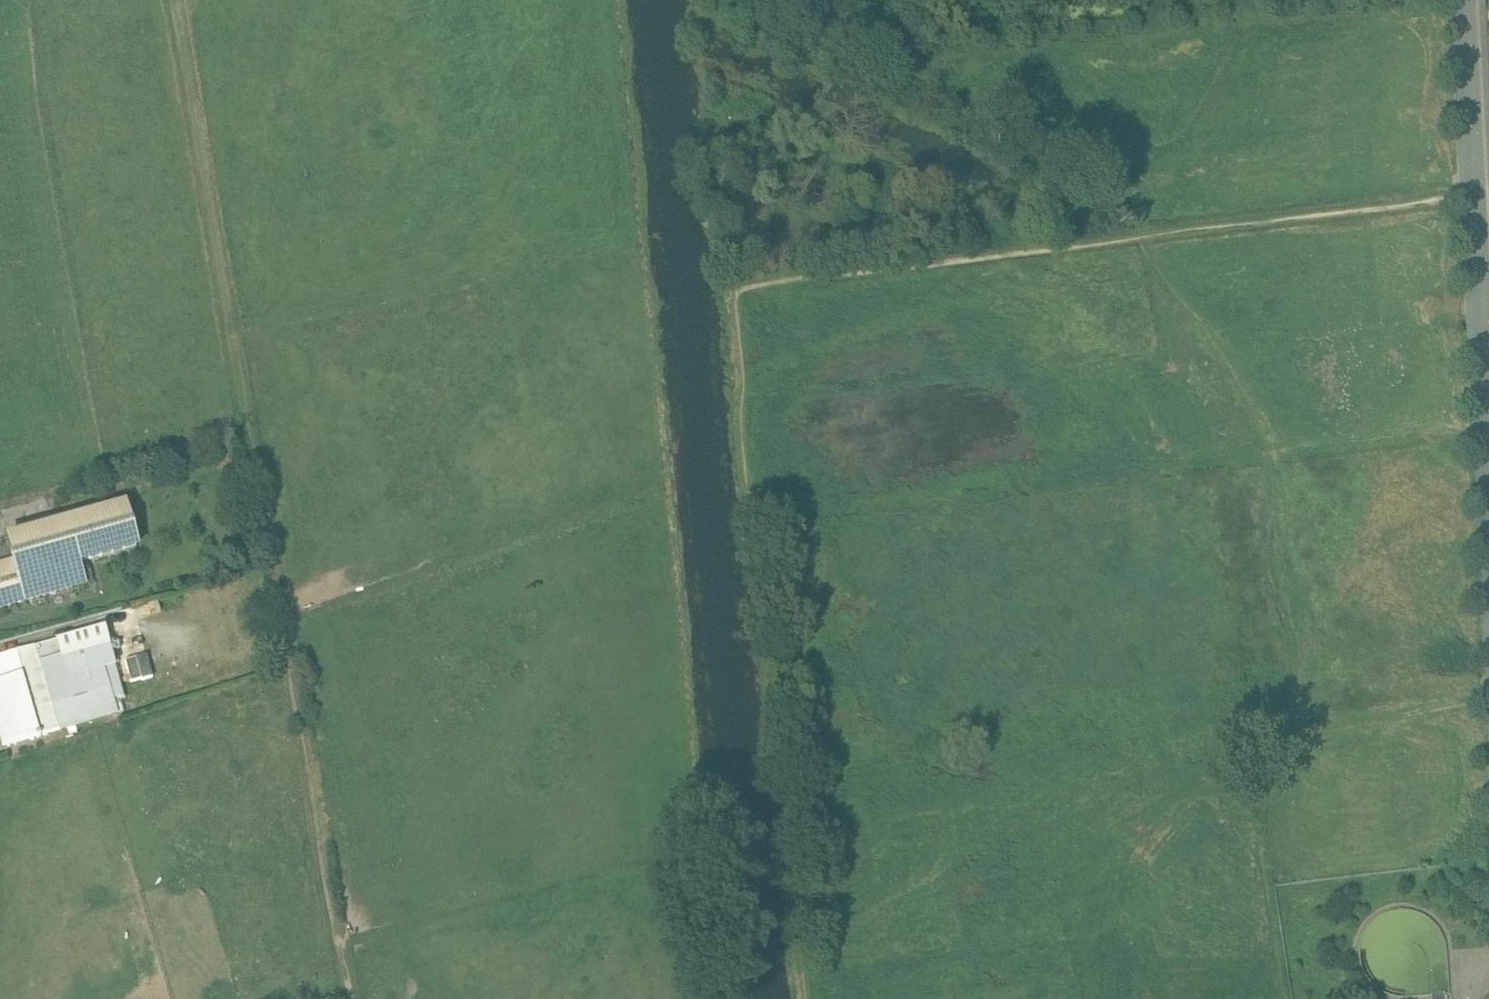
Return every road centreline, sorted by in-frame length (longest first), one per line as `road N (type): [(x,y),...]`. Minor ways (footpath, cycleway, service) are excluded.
road 1 (unclassified): [(1488,343),(1467,0)]

